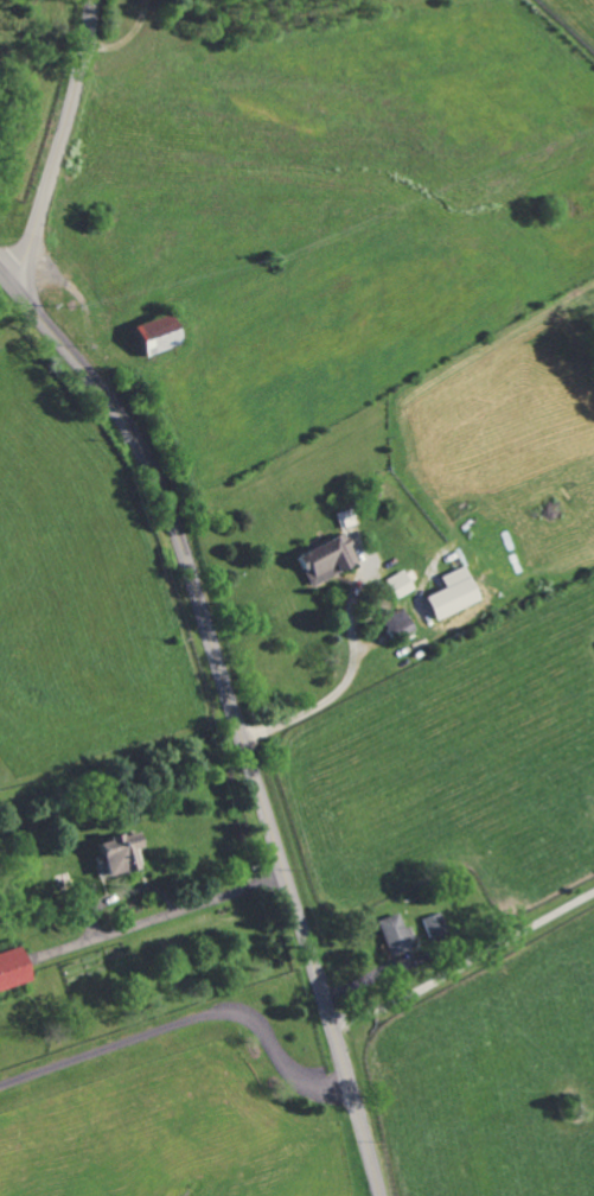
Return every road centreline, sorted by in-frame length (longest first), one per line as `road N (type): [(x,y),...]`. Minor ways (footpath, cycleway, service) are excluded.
road 1 (secondary): [(0,276),(102,394),(172,516),(380,1195)]
road 2 (secondary): [(1,278),(31,244),(94,0)]

